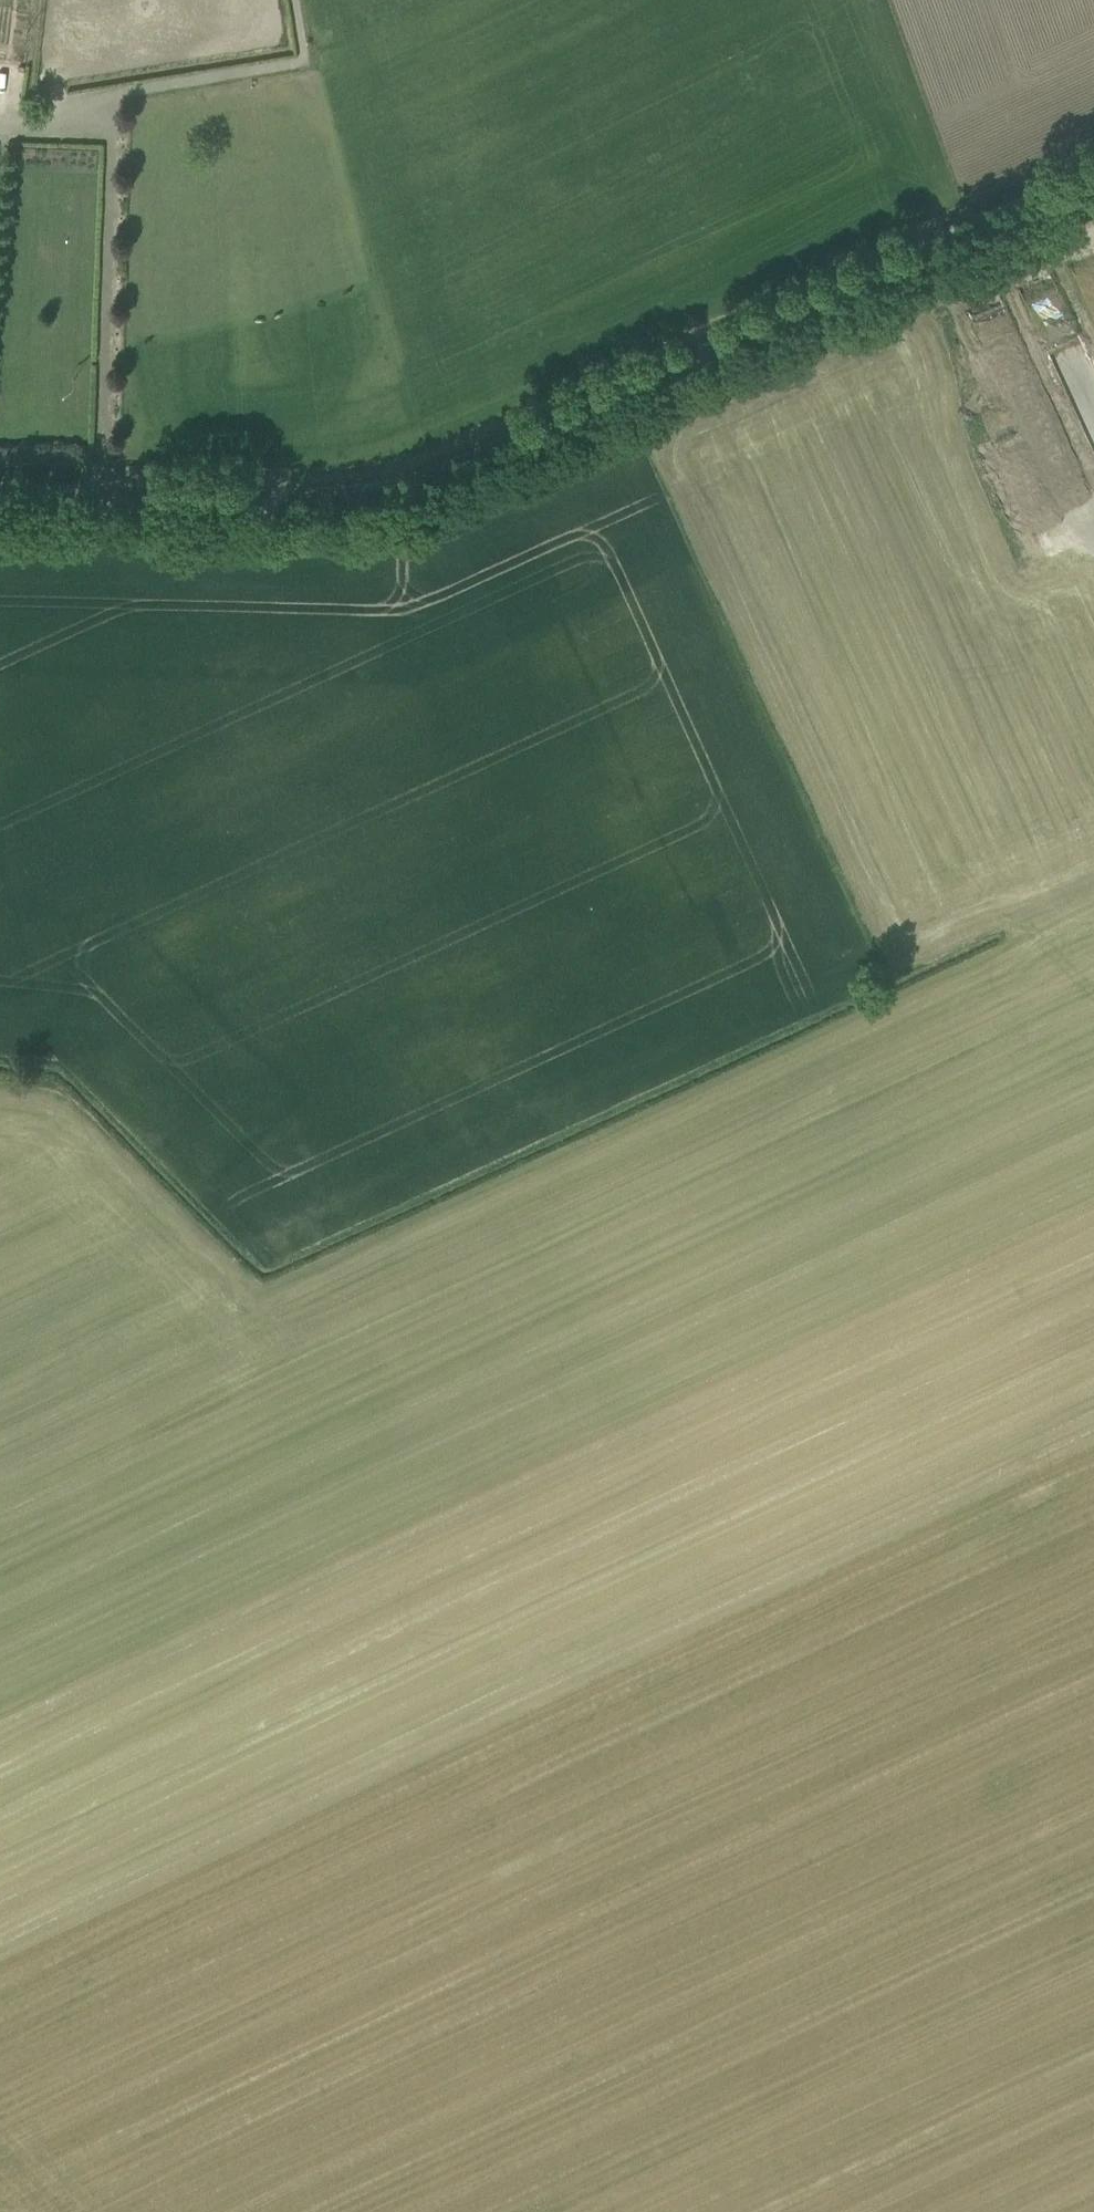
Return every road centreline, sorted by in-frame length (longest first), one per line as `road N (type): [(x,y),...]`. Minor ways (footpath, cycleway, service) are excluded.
road 1 (unclassified): [(0,499),(401,507),(1093,177)]

